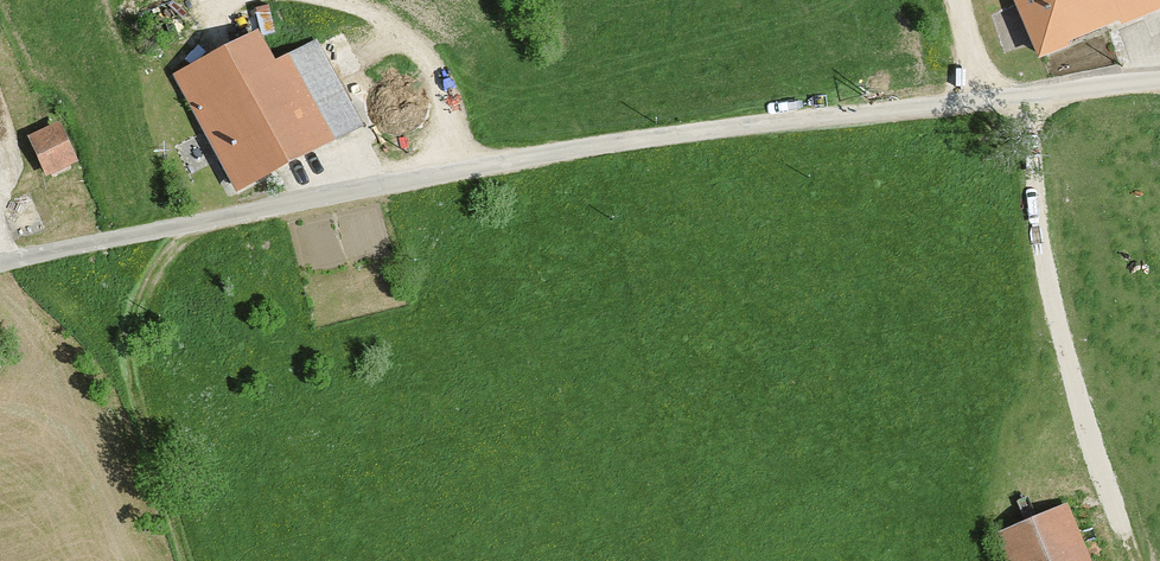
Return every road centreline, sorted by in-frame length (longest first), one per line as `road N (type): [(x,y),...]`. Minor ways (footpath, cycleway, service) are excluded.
road 1 (residential): [(203,218),(491,168),(1031,92),(1159,83)]
road 2 (track): [(1031,92),(1031,179),(1050,284),(1098,460),(1136,560)]
road 3 (track): [(188,560),(129,339),(152,277),(203,218)]
road 4 (unclassified): [(203,218),(0,264)]

